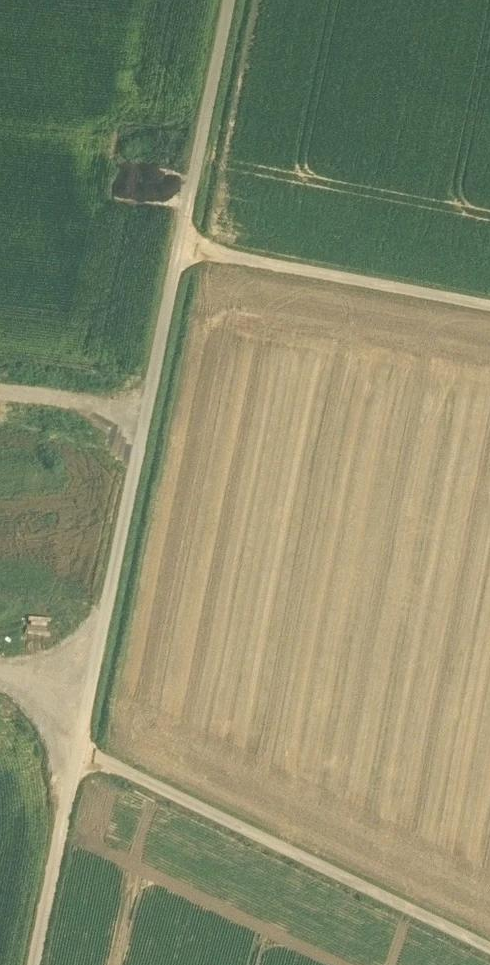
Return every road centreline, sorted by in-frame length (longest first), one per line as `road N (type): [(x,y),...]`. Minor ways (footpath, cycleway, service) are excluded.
road 1 (unclassified): [(228,0),(186,207),(189,254),(40,964)]
road 2 (track): [(87,741),(489,941)]
road 3 (track): [(189,254),(489,311)]

